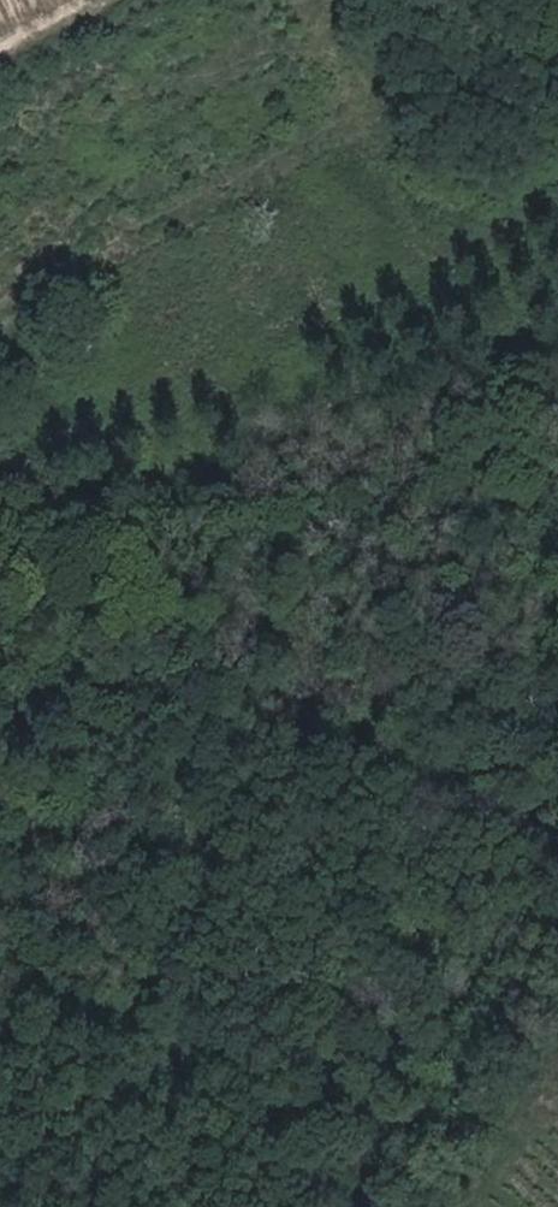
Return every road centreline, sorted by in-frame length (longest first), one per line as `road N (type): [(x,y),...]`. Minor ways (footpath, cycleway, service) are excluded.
road 1 (track): [(557,789),(214,949),(145,1130),(142,1206)]

